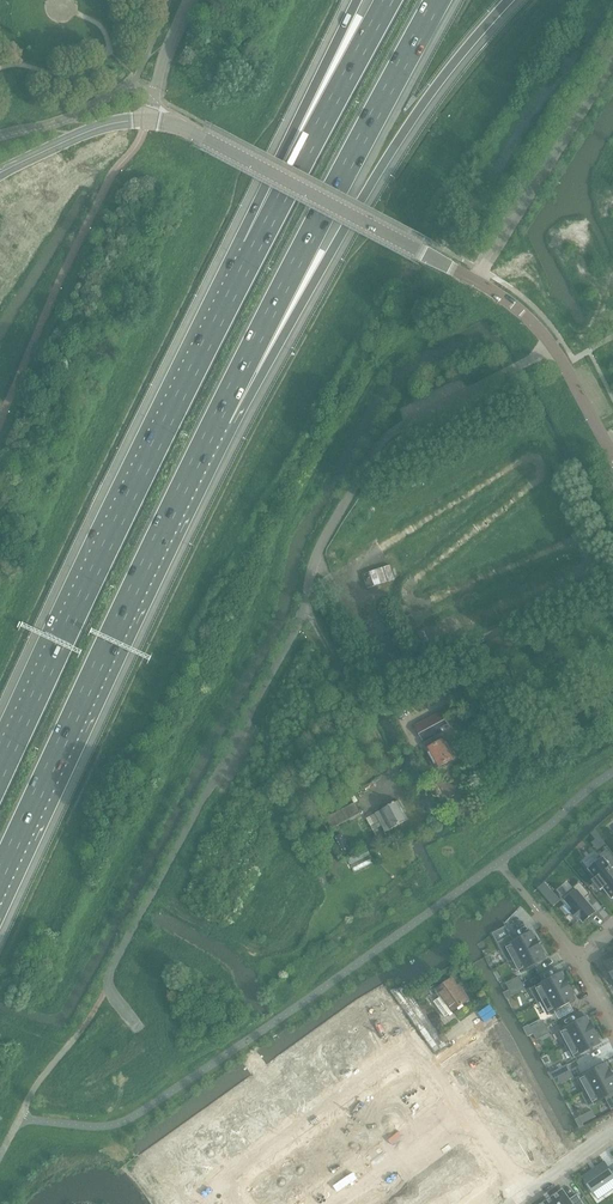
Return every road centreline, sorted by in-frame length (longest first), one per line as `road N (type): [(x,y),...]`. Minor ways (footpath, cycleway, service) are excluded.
road 1 (unclassified): [(110,987),(114,964),(306,611),(315,557),(380,451),(402,429),(554,347)]
road 2 (motorway): [(256,246),(0,776)]
road 3 (motorway): [(218,417),(416,114),(509,0)]
road 4 (motorway): [(0,875),(218,417)]
road 5 (motorway): [(218,417),(437,0)]
road 6 (residential): [(224,1180),(419,1045),(526,1193)]
road 7 (unclassified): [(480,281),(176,122),(151,120)]
road 8 (motorway): [(388,0),(256,246)]
road 9 (motorway): [(358,0),(256,246)]
road 10 (unclassified): [(480,281),(612,57)]
road 11 (unclassified): [(0,172),(93,131),(151,120)]
road 12 (unclassified): [(151,120),(192,0)]
road 13 (unclassified): [(612,453),(554,347)]

